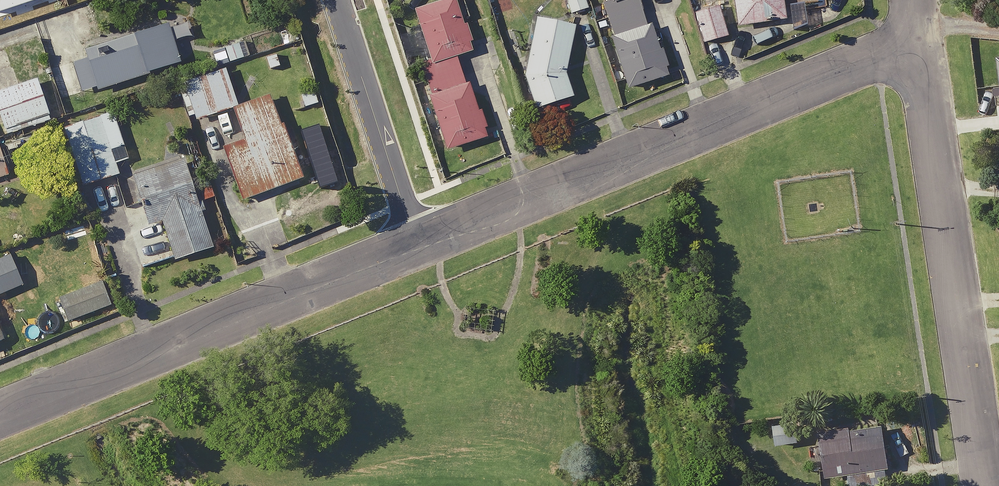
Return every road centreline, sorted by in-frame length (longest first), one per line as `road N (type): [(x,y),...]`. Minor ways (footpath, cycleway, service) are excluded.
road 1 (residential): [(916,39),(418,242)]
road 2 (residential): [(418,242),(0,413)]
road 3 (residential): [(916,39),(986,485)]
road 4 (residential): [(336,0),(418,242)]

